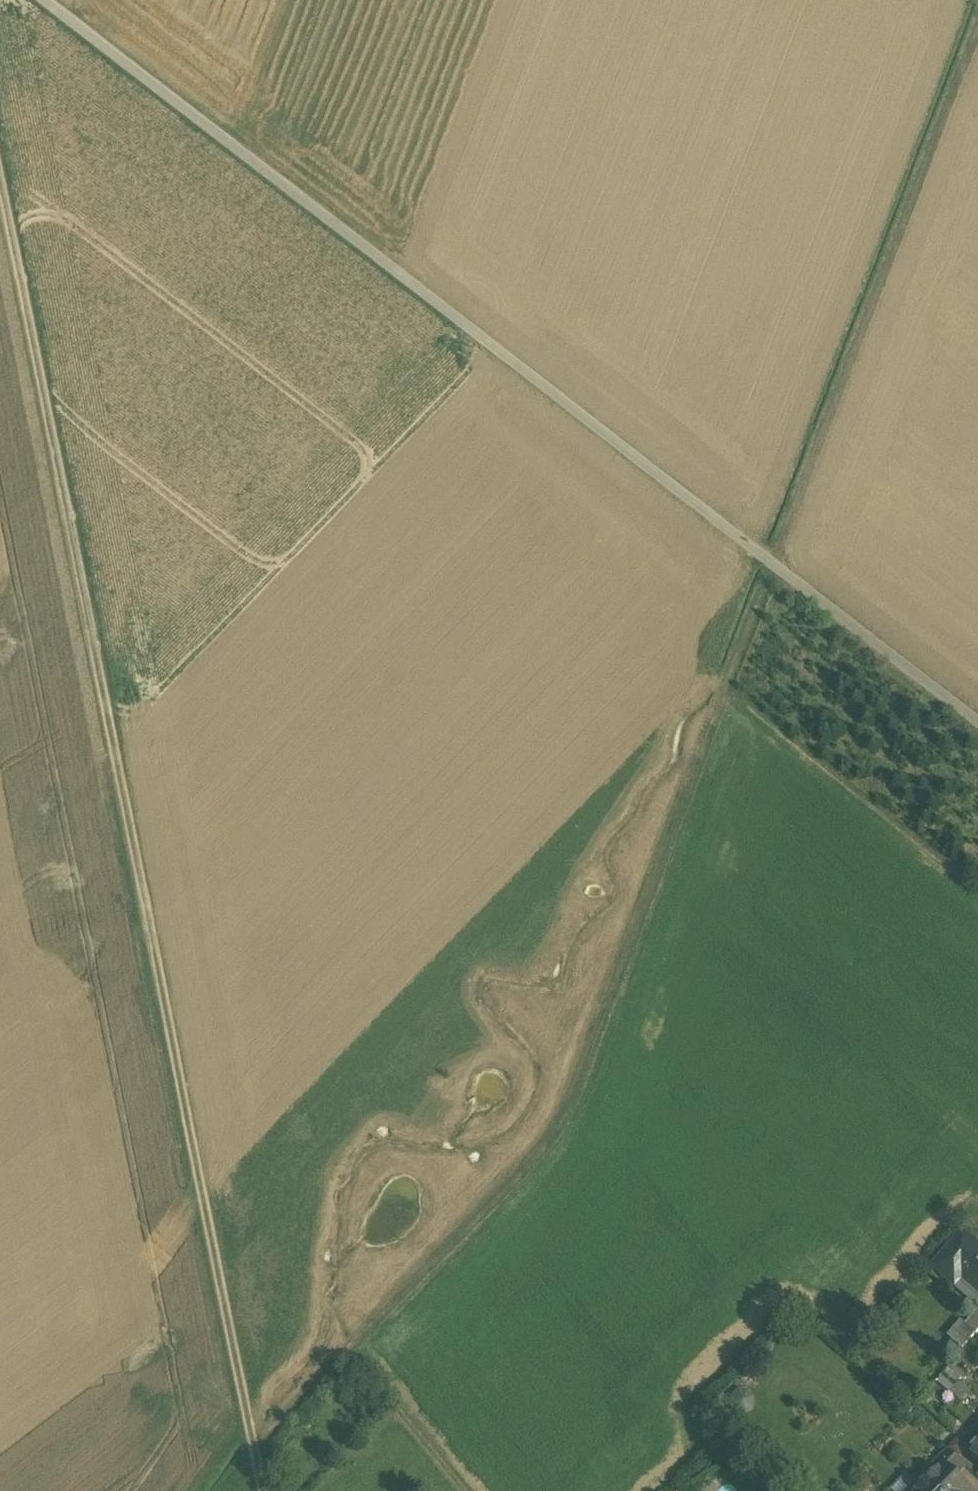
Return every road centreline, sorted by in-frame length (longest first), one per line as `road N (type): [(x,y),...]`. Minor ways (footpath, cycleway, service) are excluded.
road 1 (track): [(227,1490),(557,1129),(977,37)]
road 2 (track): [(264,1490),(0,123)]
road 3 (track): [(50,0),(977,724)]

